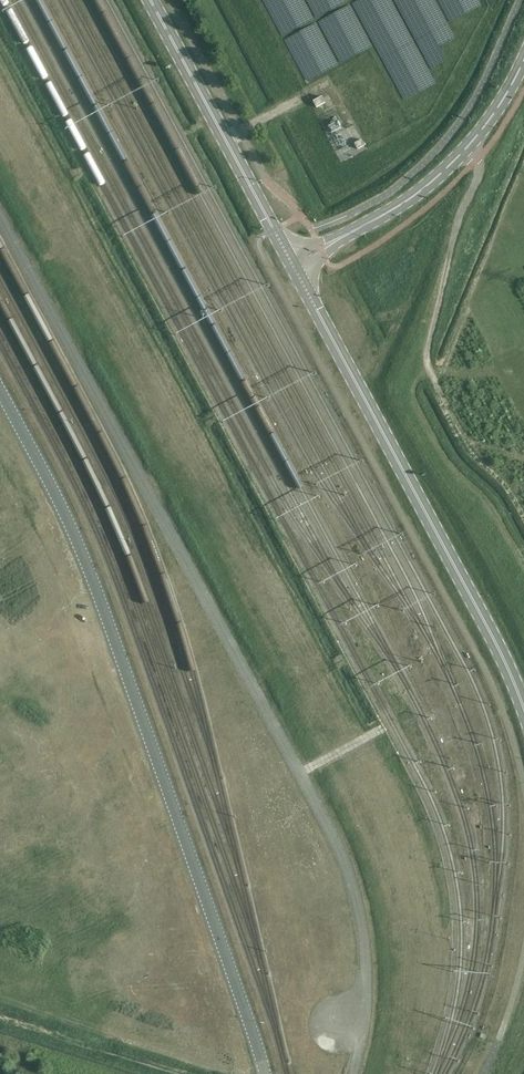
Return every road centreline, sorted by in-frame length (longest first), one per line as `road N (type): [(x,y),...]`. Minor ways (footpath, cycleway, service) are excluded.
road 1 (unclassified): [(265,1073),(95,585),(0,390)]
road 2 (secondary): [(523,709),(291,265)]
road 3 (secondary): [(291,265),(432,182),(489,125),(523,61)]
road 4 (secondary): [(291,265),(149,0)]

